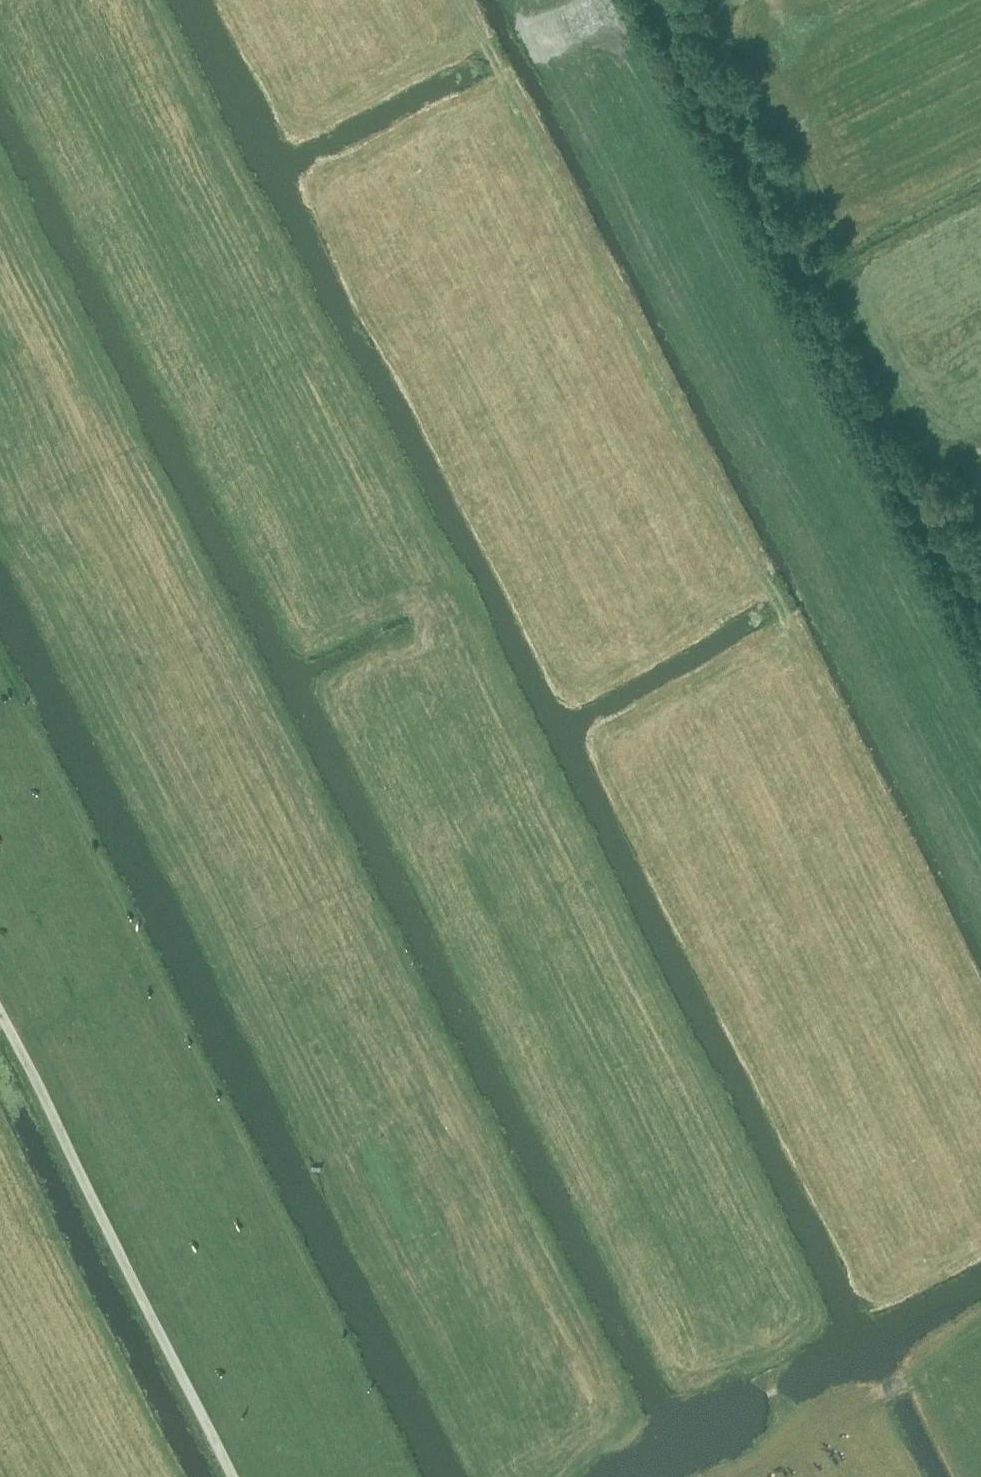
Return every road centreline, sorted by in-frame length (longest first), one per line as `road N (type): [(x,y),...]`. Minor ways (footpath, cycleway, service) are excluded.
road 1 (track): [(0,1007),(236,1476)]

